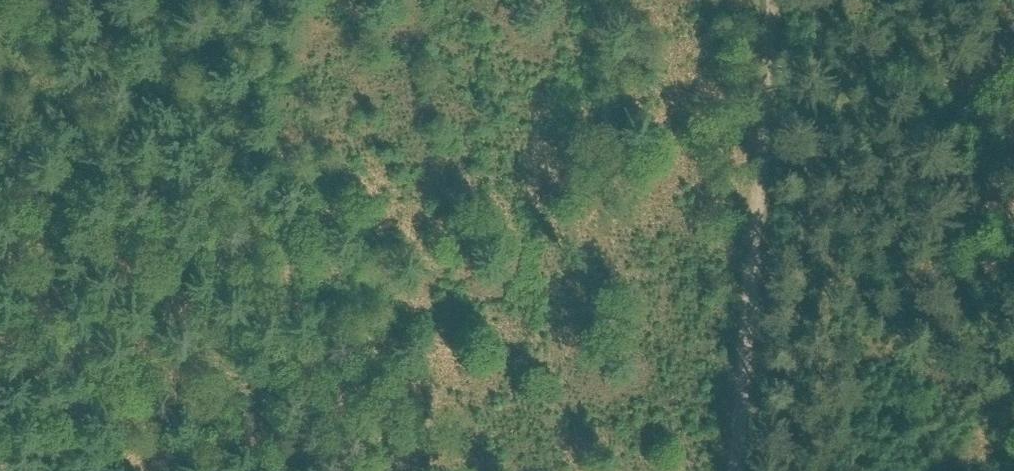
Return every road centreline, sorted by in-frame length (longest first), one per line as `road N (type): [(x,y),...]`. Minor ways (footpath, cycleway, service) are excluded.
road 1 (track): [(768,0),(729,470)]

